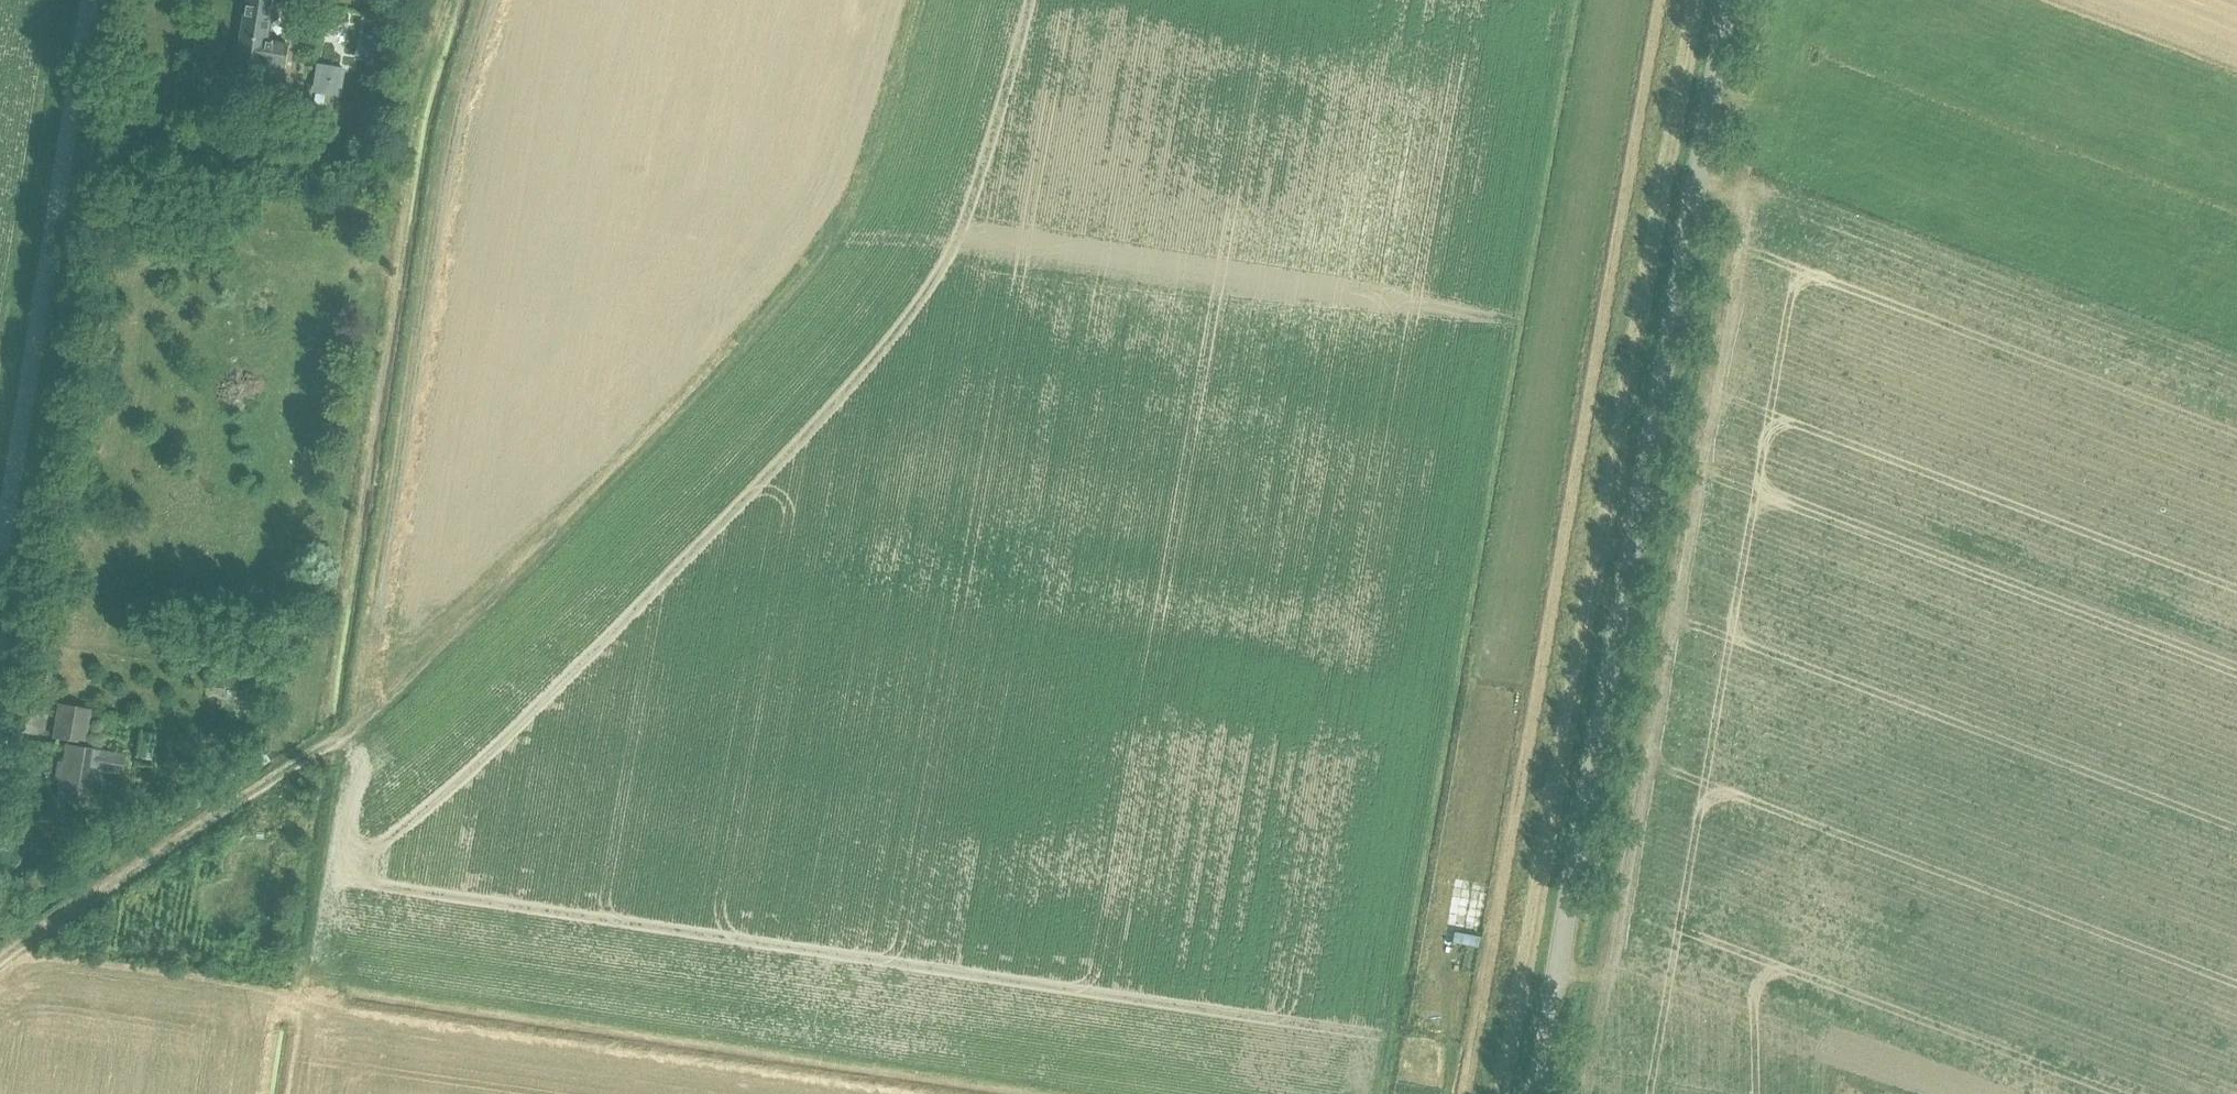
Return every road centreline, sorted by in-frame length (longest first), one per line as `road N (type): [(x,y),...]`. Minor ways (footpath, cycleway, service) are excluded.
road 1 (tertiary): [(1534,1093),(1729,0)]
road 2 (unclassified): [(0,558),(90,0)]

